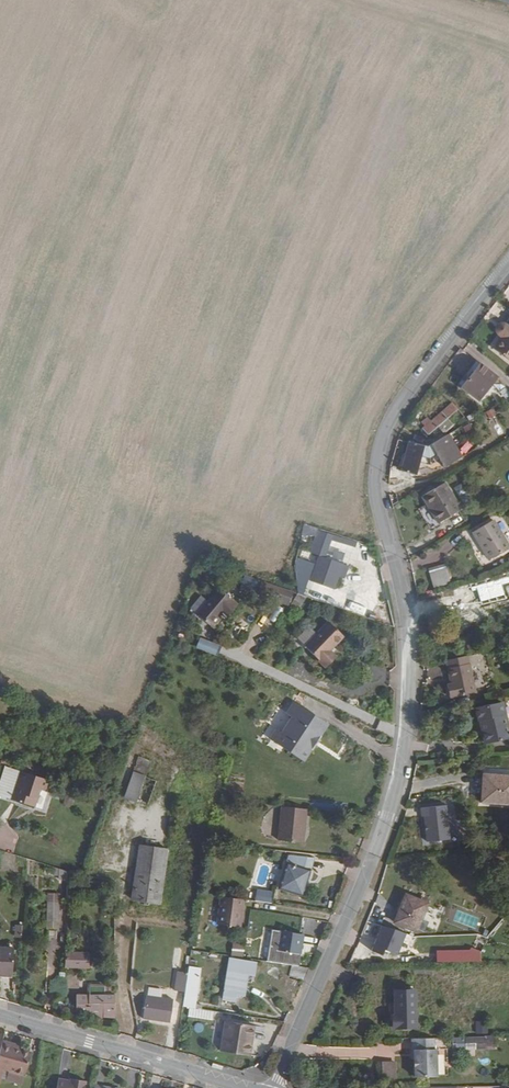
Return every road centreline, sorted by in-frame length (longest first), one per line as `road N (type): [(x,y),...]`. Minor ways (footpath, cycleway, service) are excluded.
road 1 (residential): [(508,268),(413,386),(381,443),(379,511),(410,653),(403,766),(363,882),(273,1087)]
road 2 (residential): [(248,1087),(0,1015)]

